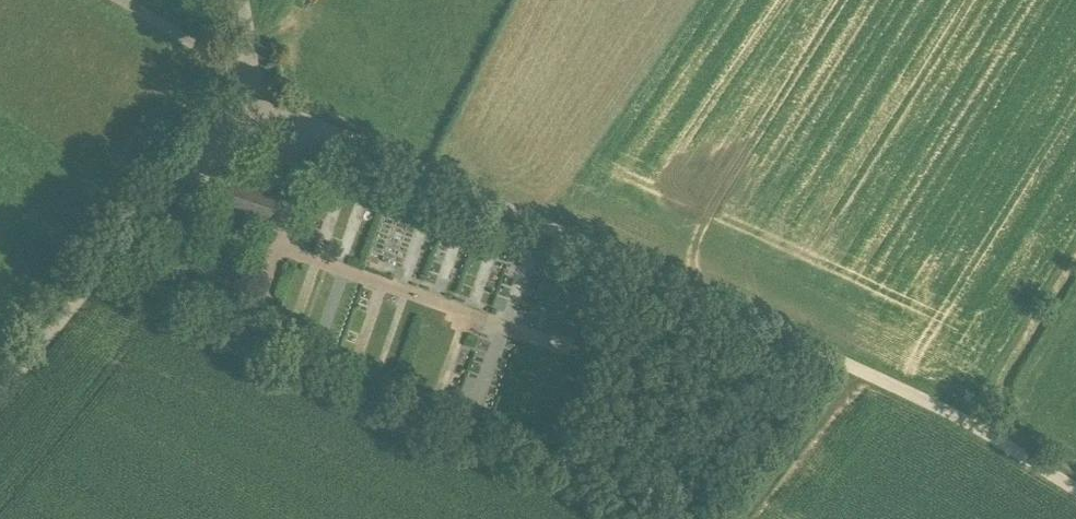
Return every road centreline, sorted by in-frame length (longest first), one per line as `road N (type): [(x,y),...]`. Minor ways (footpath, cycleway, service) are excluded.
road 1 (track): [(253,94),(283,123),(568,244),(971,434),(1075,498)]
road 2 (track): [(253,94),(0,396)]
road 3 (track): [(868,385),(769,518)]

